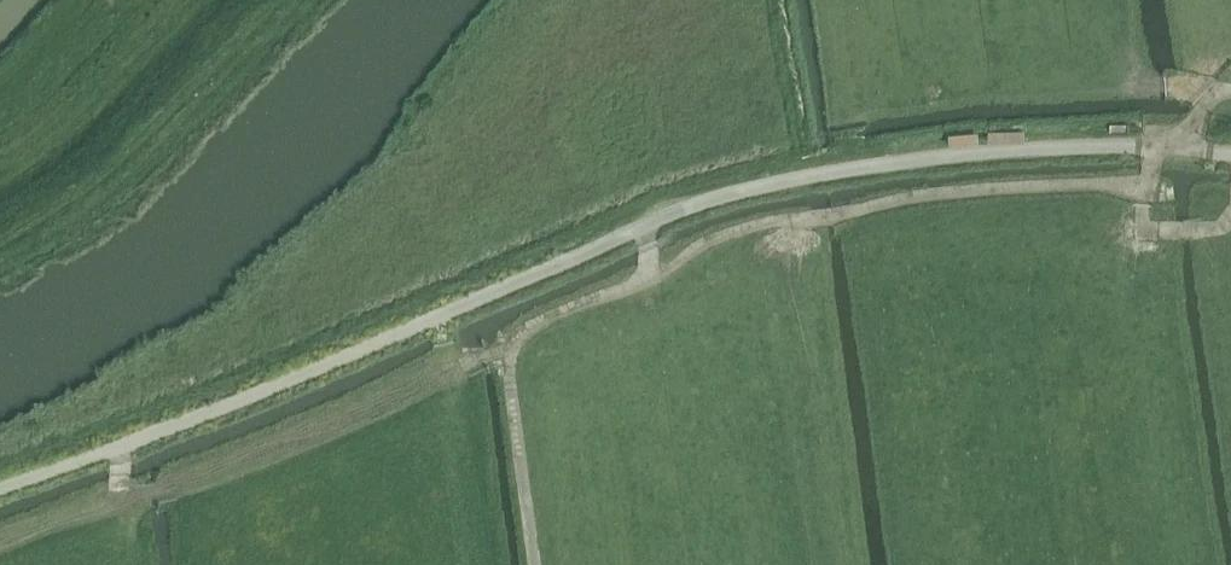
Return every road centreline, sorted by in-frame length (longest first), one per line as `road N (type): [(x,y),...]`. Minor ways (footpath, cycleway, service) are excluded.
road 1 (unclassified): [(0,491),(272,390),(736,194),(1021,151),(1230,156)]
road 2 (track): [(650,278),(708,243),(772,224),(926,197),(1150,179)]
road 3 (track): [(641,229),(650,278),(539,323),(515,347),(509,378),(536,564)]
road 4 (track): [(1150,179),(1150,231),(1217,230),(1230,218)]
road 5 (track): [(1150,179),(1165,149),(1230,87)]

